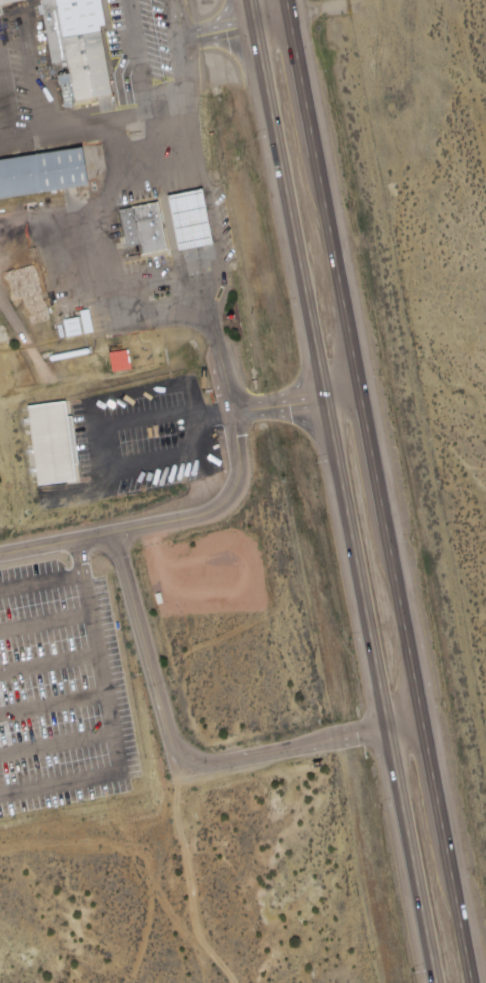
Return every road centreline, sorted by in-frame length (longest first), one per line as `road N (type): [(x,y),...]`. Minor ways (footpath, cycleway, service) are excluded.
road 1 (trunk): [(476,982),(293,0)]
road 2 (trunk): [(257,0),(435,982)]

